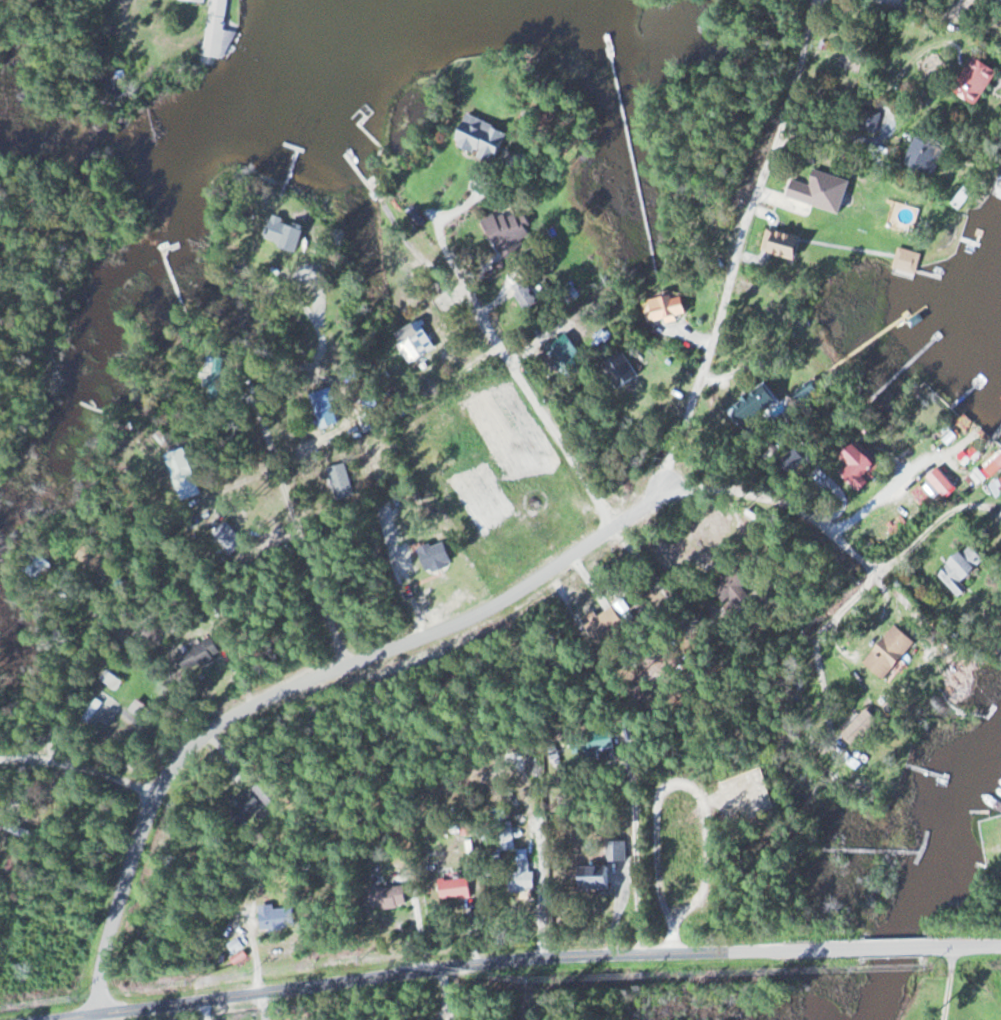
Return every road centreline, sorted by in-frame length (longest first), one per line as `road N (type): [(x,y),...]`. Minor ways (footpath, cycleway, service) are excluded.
road 1 (residential): [(56,1019),(596,952),(1000,945)]
road 2 (residential): [(105,1014),(107,940),(158,794),(208,739),(259,702),(496,606),(620,524)]
road 3 (residential): [(637,511),(702,349),(742,209),(790,100),(817,0)]
road 4 (residential): [(663,953),(660,904),(649,894),(645,797),(668,776),(687,787),(695,805),(696,884),(685,899),(660,904)]
road 5 (residential): [(620,524),(522,386),(446,242)]
road 6 (residential): [(347,666),(245,388)]
road 7 (residential): [(620,524),(674,493),(717,481),(814,520),(867,571)]
road 8 (residential): [(943,509),(867,571),(812,637)]
road 9 (residential): [(158,794),(36,758),(0,756)]

